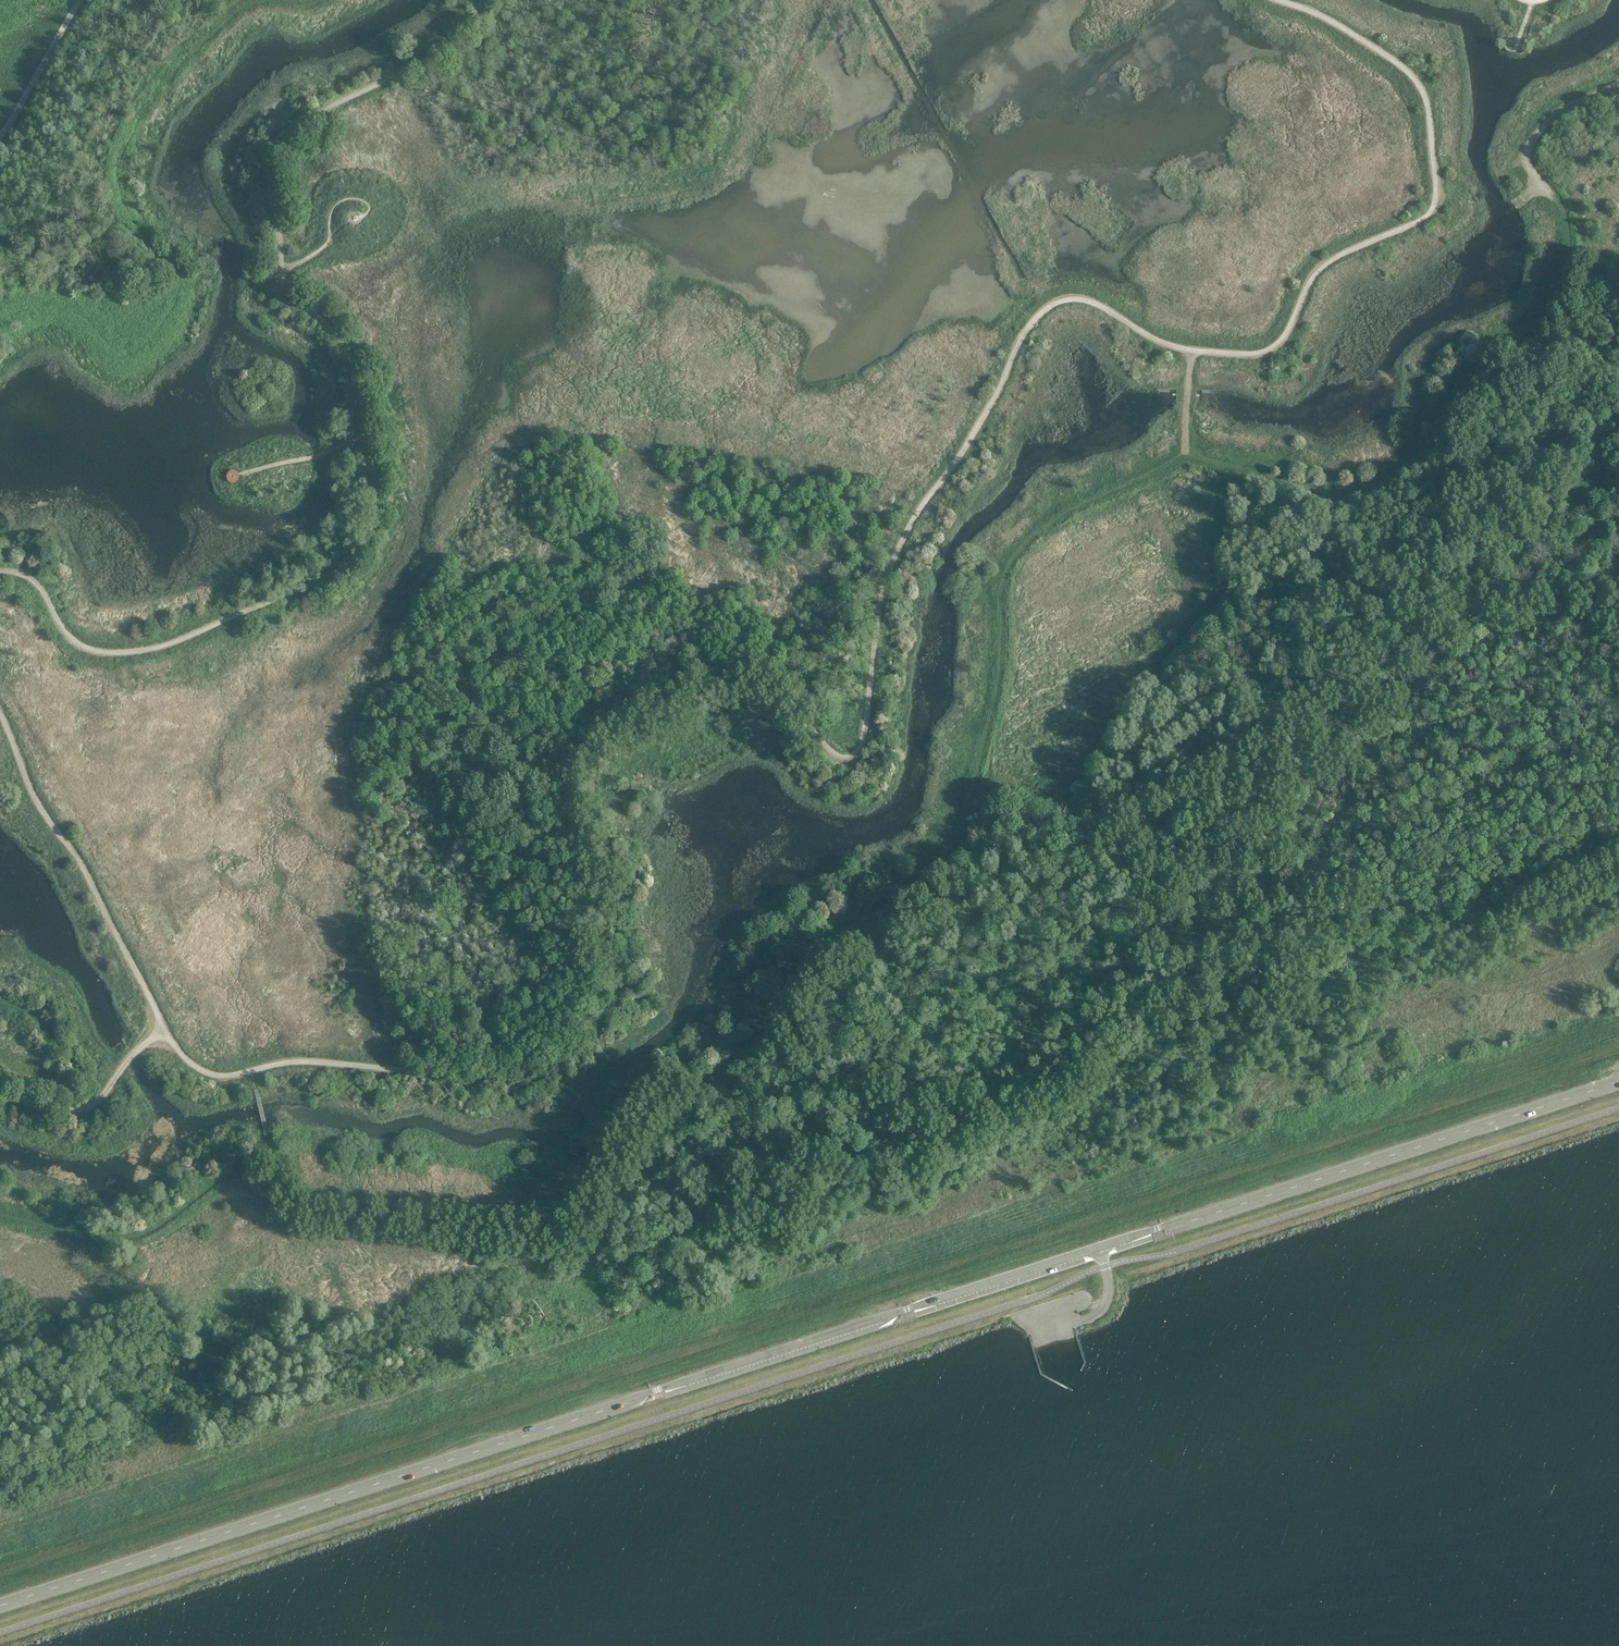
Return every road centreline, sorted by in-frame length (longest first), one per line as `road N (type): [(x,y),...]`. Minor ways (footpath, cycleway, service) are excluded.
road 1 (tertiary): [(0,1607),(1618,1081)]
road 2 (track): [(1505,172),(1533,168),(1534,135),(1550,118),(1618,79)]

